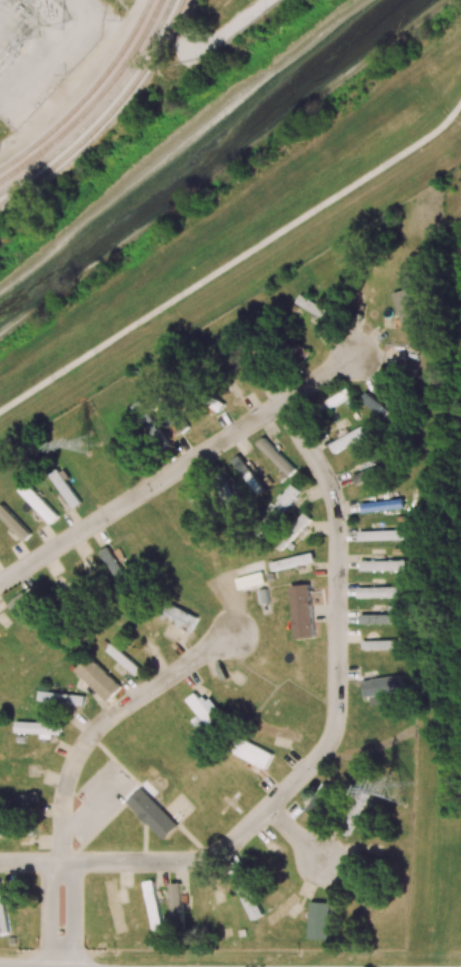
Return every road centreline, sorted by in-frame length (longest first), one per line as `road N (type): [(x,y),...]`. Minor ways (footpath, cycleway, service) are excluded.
road 1 (residential): [(0,587),(283,404),(340,520),(340,724),(323,760)]
road 2 (residential): [(67,867),(68,786),(88,741),(114,714),(235,635)]
road 3 (residential): [(323,760),(243,836),(204,861),(67,867)]

